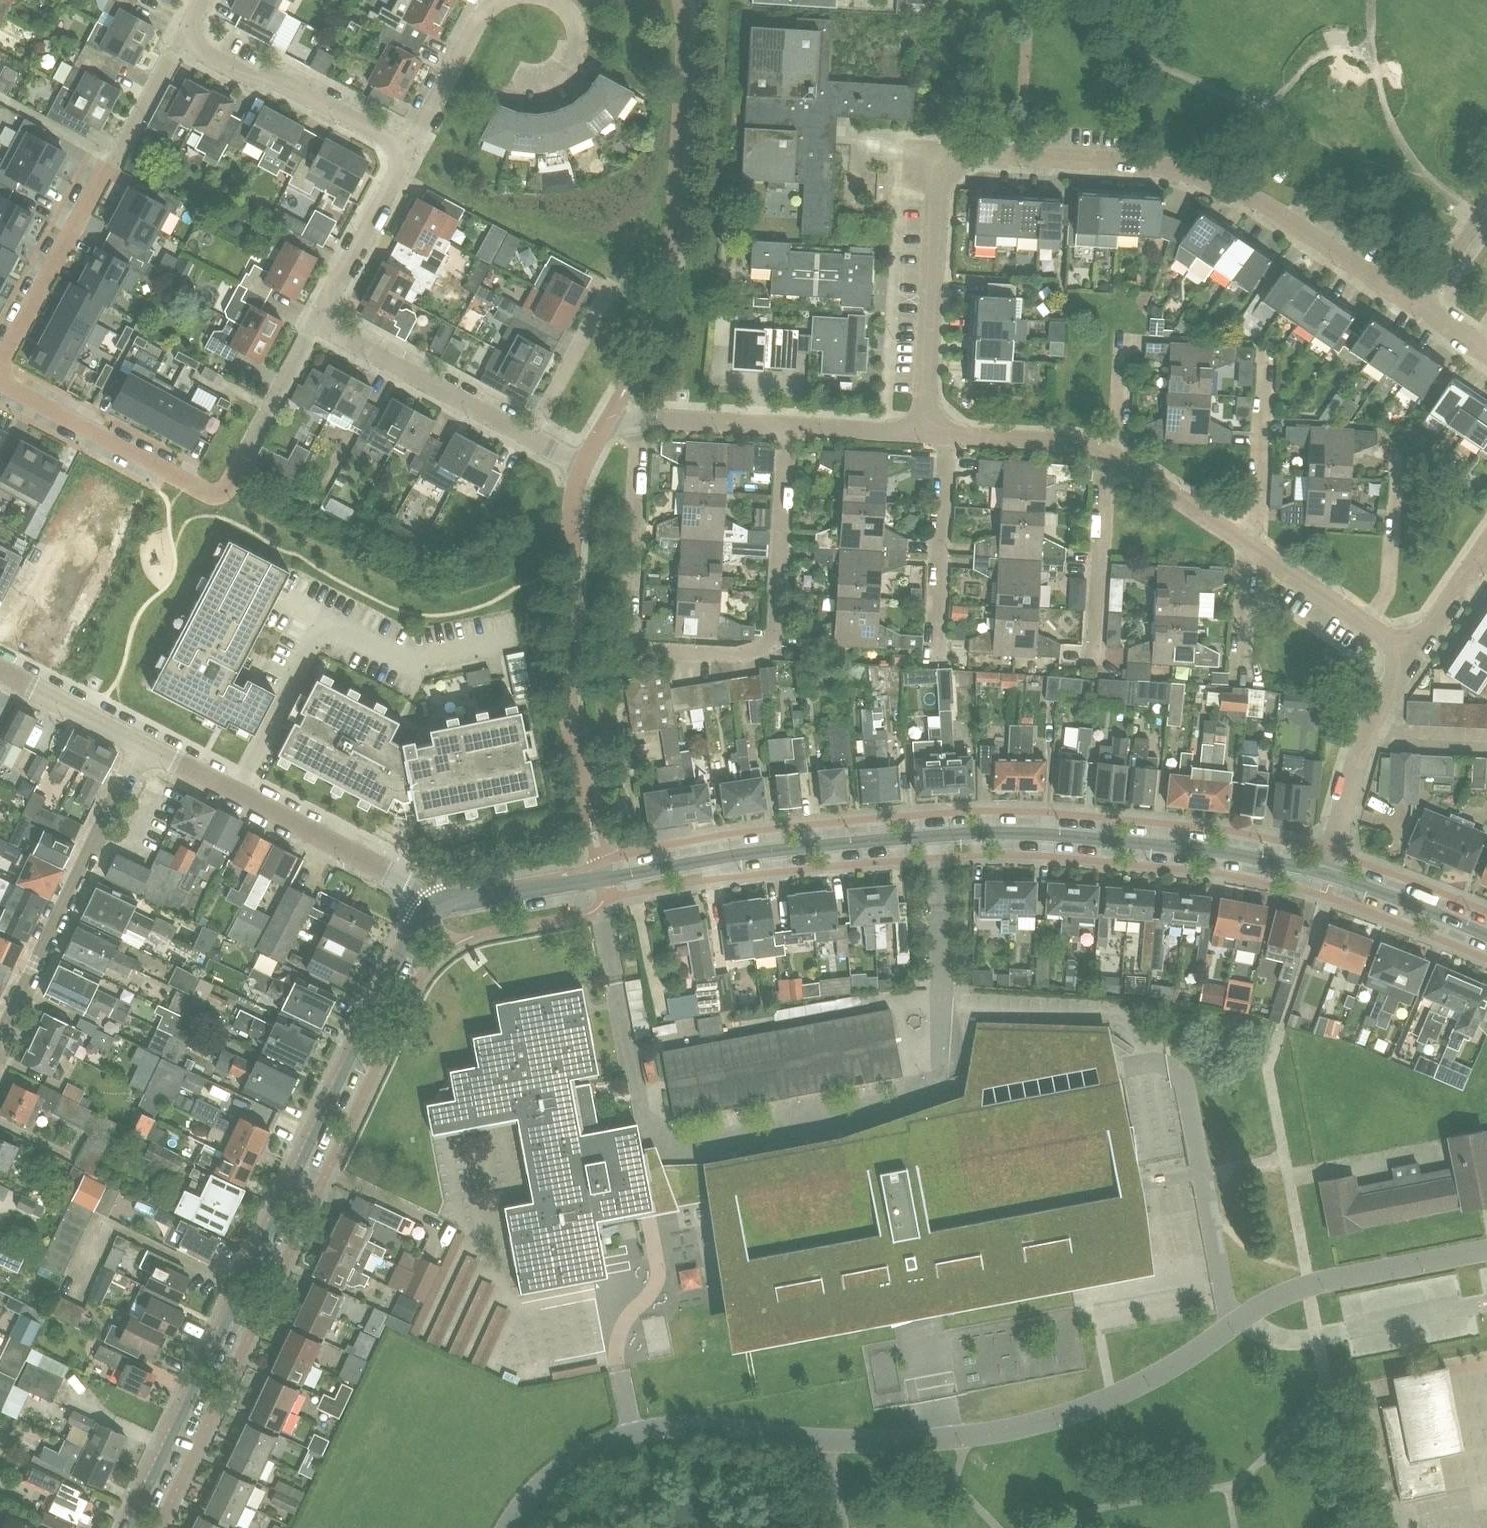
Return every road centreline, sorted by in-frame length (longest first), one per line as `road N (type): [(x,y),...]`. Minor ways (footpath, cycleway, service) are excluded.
road 1 (primary): [(1330,875),(1202,849),(978,833),(735,855),(425,909)]
road 2 (residential): [(1415,309),(1198,181),(1146,169),(956,157),(936,178),(933,205),(927,435)]
road 3 (primary): [(425,909),(134,1527)]
road 4 (residential): [(791,428),(773,640),(747,658),(634,653),(645,420)]
road 5 (residential): [(0,362),(180,41)]
road 6 (residential): [(279,392),(231,484),(213,493),(0,380)]
road 7 (residential): [(0,1044),(142,745)]
road 8 (unclassified): [(425,909),(403,881),(142,745)]
road 9 (residential): [(582,466),(317,322)]
road 10 (residential): [(408,148),(280,78),(253,80),(180,41)]
road 11 (residential): [(1330,875),(1354,762),(1404,662)]
road 12 (residential): [(947,436),(939,655)]
road 13 (residential): [(1094,660),(1101,445)]
road 14 (residential): [(1368,637),(1389,589),(1399,445)]
road 15 (residential): [(317,322),(408,148)]
road 16 (residential): [(1245,551),(1256,514),(1266,360)]
road 17 (residential): [(408,148),(498,0)]
road 18 (primary): [(1486,934),(1330,875)]
road 19 (unclassified): [(142,745),(0,670)]
road 20 (residential): [(1245,551),(1118,462)]
road 21 (residential): [(1101,445),(947,436)]
road 22 (residential): [(1368,637),(1245,551)]
road 23 (residential): [(791,428),(645,420)]
road 24 (residential): [(1404,662),(1486,549)]
road 25 (residential): [(556,0),(573,17),(580,41),(573,62),(549,79),(510,79)]
road 26 (residential): [(927,435),(791,428)]
road 27 (residential): [(1415,309),(1486,207)]
road 28 (residential): [(1118,462),(1123,341)]

